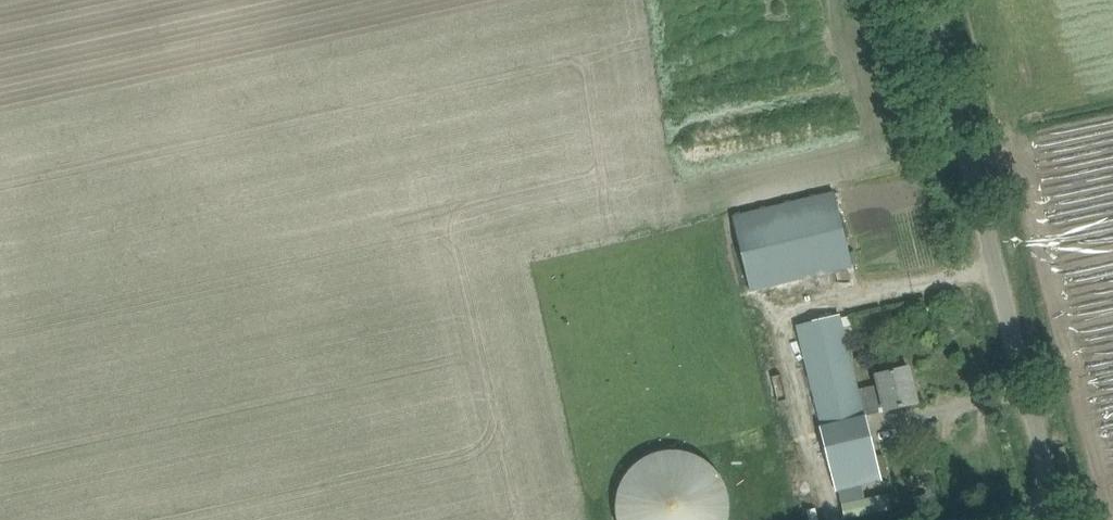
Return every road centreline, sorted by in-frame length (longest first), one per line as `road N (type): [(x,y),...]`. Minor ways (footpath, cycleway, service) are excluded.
road 1 (unclassified): [(1051,519),(921,0)]

